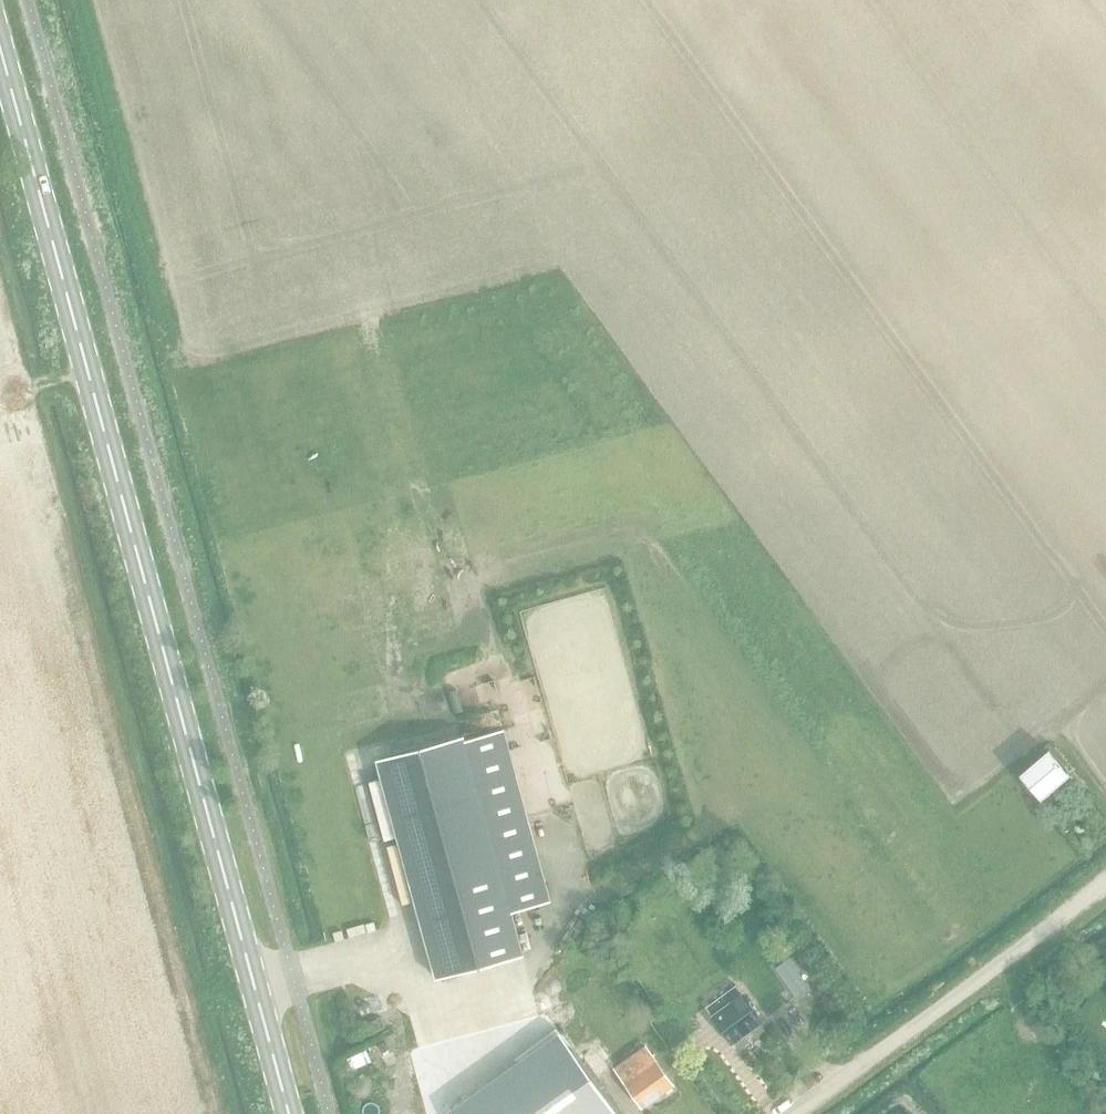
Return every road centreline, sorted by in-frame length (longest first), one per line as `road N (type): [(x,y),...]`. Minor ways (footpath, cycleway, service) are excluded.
road 1 (secondary): [(289,1113),(0,54)]
road 2 (unclassified): [(800,1113),(1105,880)]

